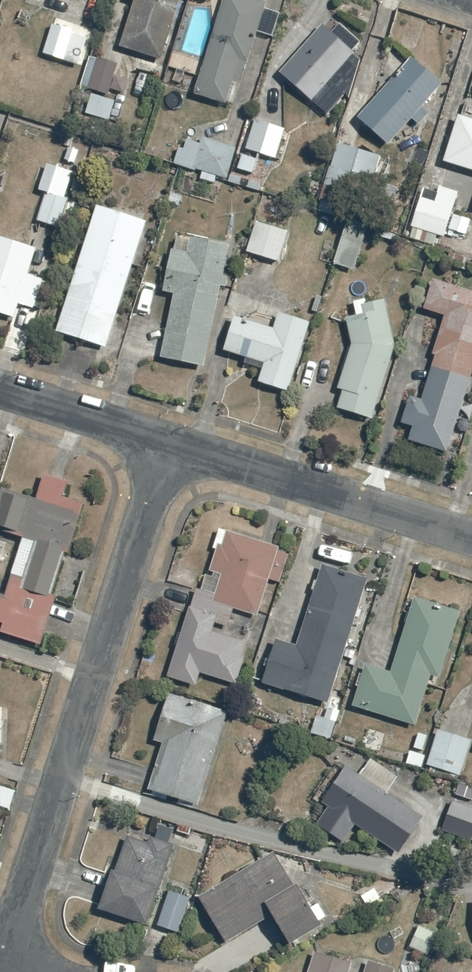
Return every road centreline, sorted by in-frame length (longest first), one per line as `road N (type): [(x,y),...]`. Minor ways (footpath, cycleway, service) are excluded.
road 1 (residential): [(7,965),(164,441)]
road 2 (residential): [(164,441),(471,537)]
road 3 (residential): [(0,389),(164,441)]

